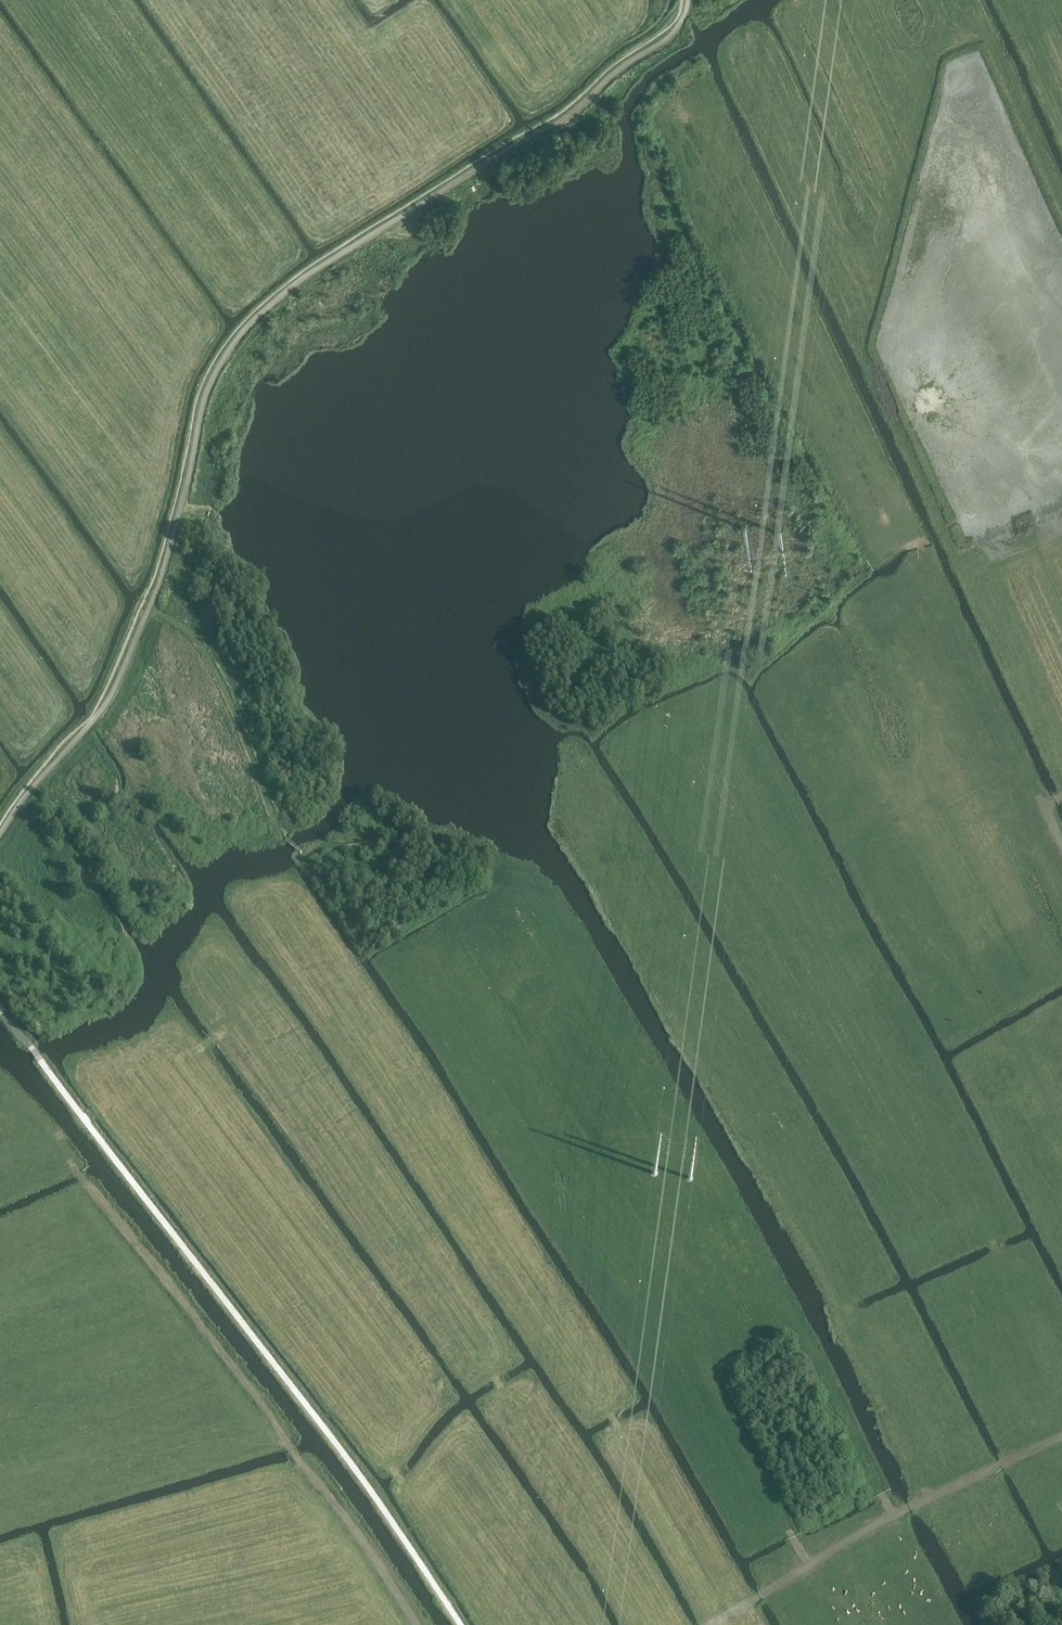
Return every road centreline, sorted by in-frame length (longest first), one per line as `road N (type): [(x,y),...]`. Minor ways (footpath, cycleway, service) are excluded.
road 1 (track): [(26,1116),(189,1307),(418,1624)]
road 2 (track): [(1061,1435),(875,1525),(708,1624)]

